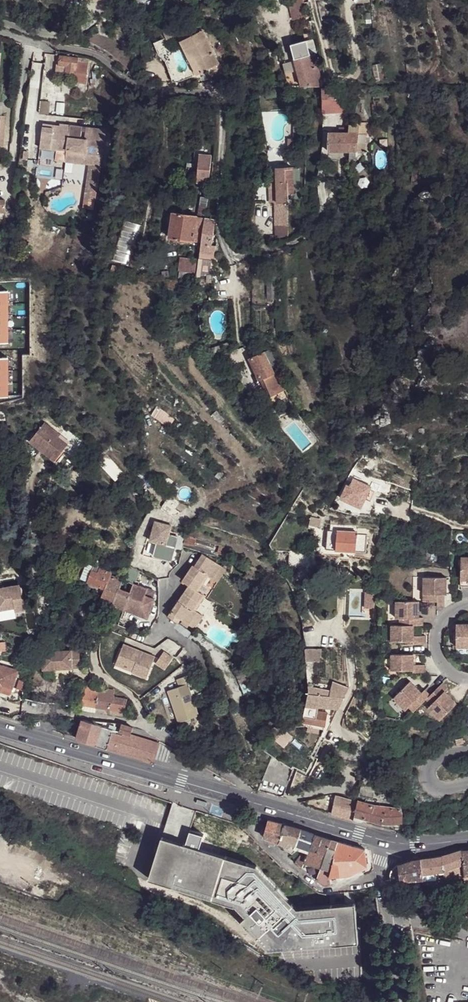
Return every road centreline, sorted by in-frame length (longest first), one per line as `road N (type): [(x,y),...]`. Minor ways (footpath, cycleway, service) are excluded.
road 1 (secondary): [(0,730),(245,802)]
road 2 (track): [(222,101),(223,248),(232,259),(248,257),(297,241),(316,225)]
road 3 (residential): [(217,767),(205,672),(164,628),(164,598),(175,575)]
road 4 (residential): [(217,767),(135,722),(21,707)]
road 5 (residential): [(31,42),(92,55),(146,89),(210,93),(222,101)]
road 6 (unclassified): [(390,842),(381,881),(398,1001)]
road 7 (secondary): [(245,802),(390,842)]

